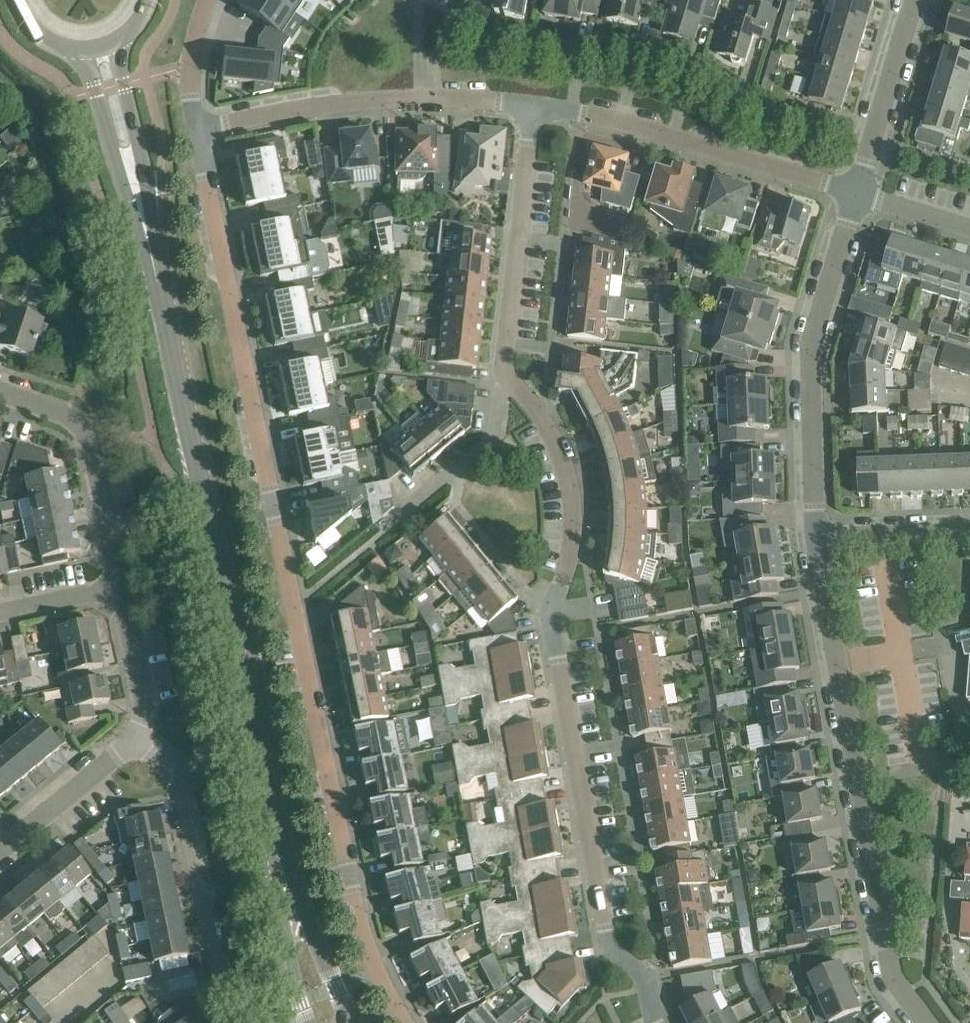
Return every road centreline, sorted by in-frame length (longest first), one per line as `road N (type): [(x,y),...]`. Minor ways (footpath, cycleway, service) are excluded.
road 1 (residential): [(404,1022),(359,923),(196,128)]
road 2 (residential): [(654,1022),(645,978),(608,942),(550,613),(564,577),(572,501),(550,432),(506,375)]
road 3 (secondary): [(274,841),(158,285)]
road 4 (residential): [(926,1022),(891,972),(816,536)]
road 5 (residential): [(816,536),(810,346),(856,193)]
road 6 (residential): [(196,128),(372,99),(533,105)]
road 7 (residential): [(533,105),(649,129),(856,193)]
road 8 (residential): [(506,375),(533,105)]
road 9 (residential): [(219,975),(174,778),(134,738)]
road 10 (residential): [(122,587),(85,431),(57,408),(0,391)]
road 11 (secondary): [(158,285),(152,210),(121,61),(125,34)]
road 12 (secondary): [(71,48),(96,91),(158,285)]
road 13 (residential): [(384,527),(493,437),(506,375)]
road 14 (residential): [(856,193),(913,0)]
road 15 (secondary): [(350,1022),(274,841)]
road 16 (secondary): [(274,841),(309,1022)]
road 17 (residential): [(0,849),(134,738)]
road 18 (residential): [(134,738),(145,703),(122,587)]
road 19 (residential): [(816,536),(969,530)]
road 20 (residential): [(208,0),(191,66),(196,128)]
road 21 (residential): [(0,611),(122,587)]

